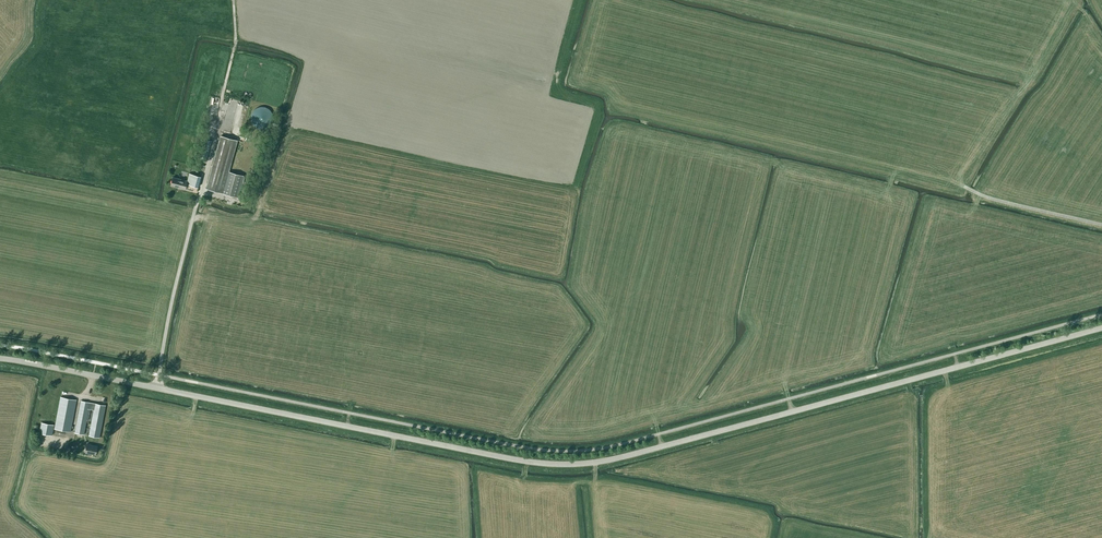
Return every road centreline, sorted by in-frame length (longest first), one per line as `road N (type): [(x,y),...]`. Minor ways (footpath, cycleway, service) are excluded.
road 1 (tertiary): [(0,358),(561,464),(630,456),(1101,328)]
road 2 (track): [(233,0),(235,44),(202,188)]
road 3 (track): [(1101,224),(965,188)]

